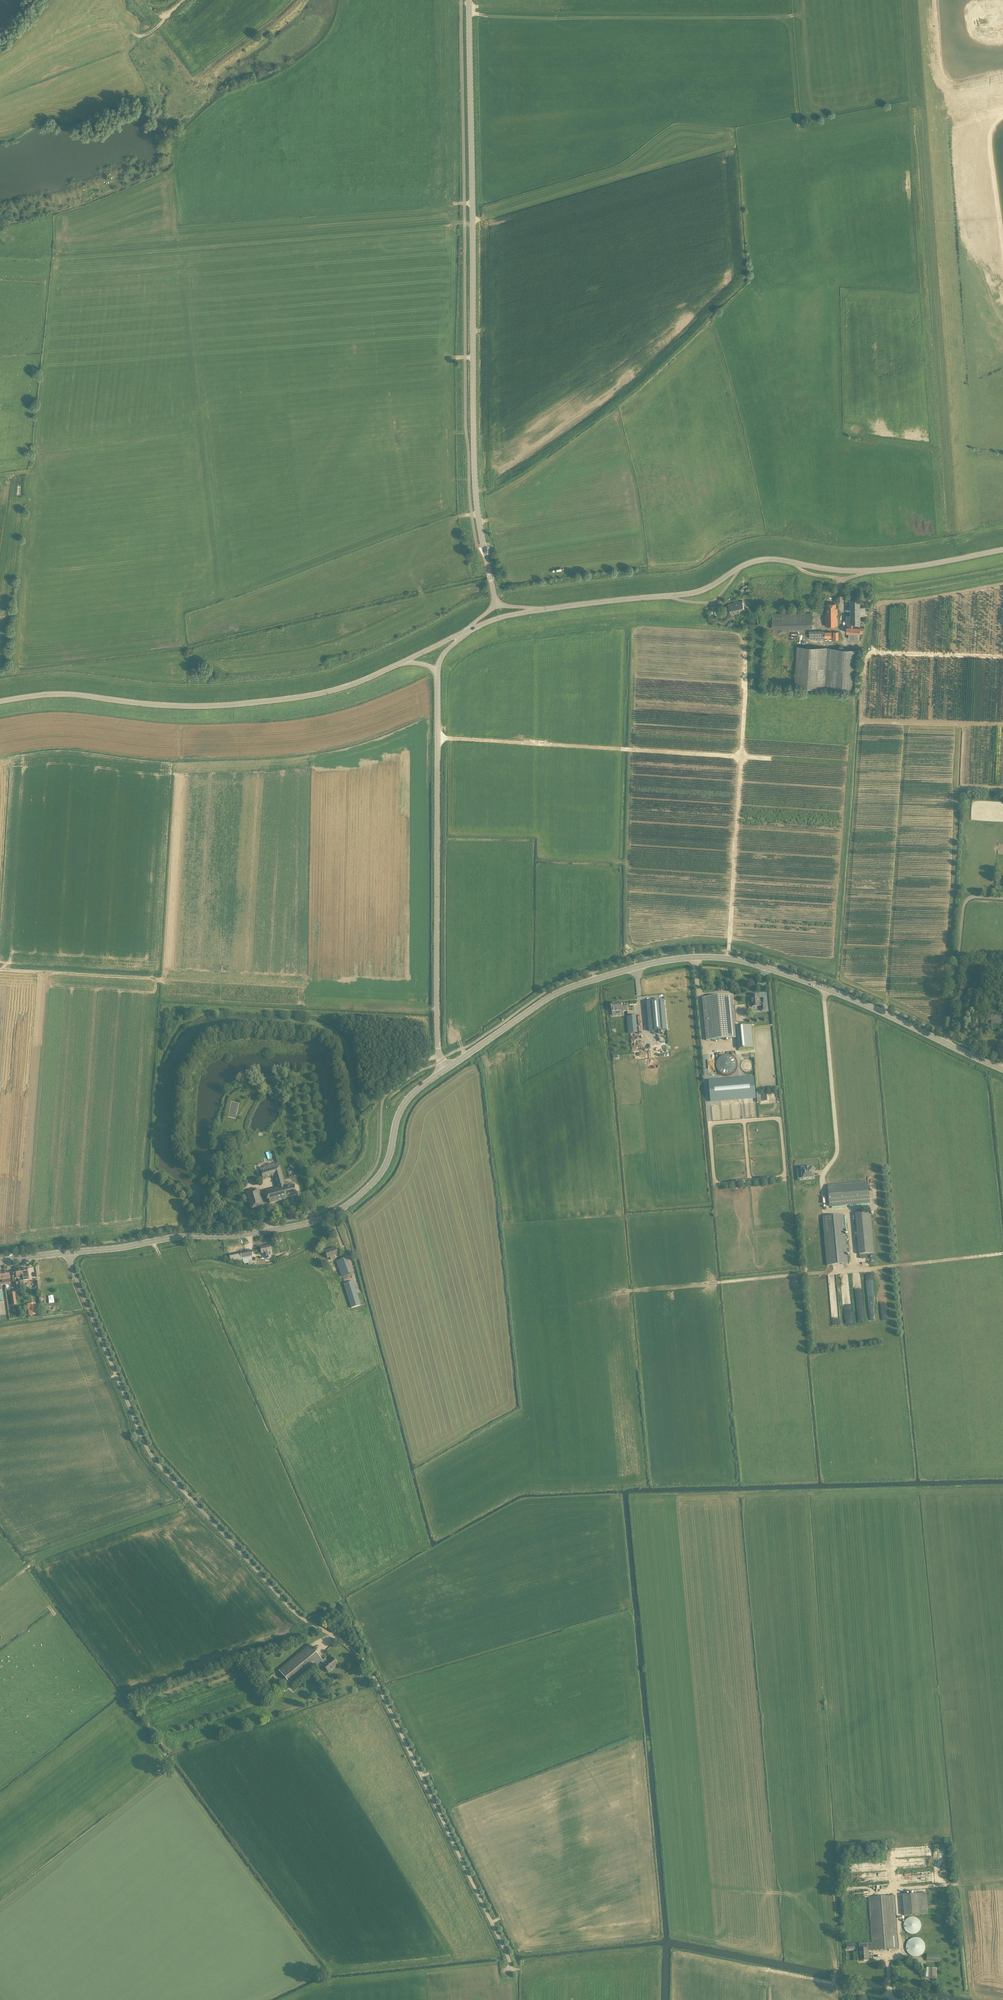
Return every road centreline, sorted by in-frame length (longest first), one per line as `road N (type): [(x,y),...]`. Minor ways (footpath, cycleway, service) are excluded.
road 1 (unclassified): [(514,1969),(370,1657),(300,1608),(151,1458),(66,1253)]
road 2 (unclassified): [(497,606),(475,482),(469,0)]
road 3 (secondary): [(446,1069),(565,989),(651,963),(704,957),(753,964),(832,991),(1002,1070)]
road 4 (tertiary): [(542,609),(694,593),(759,560),(872,570),(1002,549)]
road 5 (secondary): [(66,1253),(259,1233),(331,1214),(377,1179),(405,1103),(446,1069)]
road 6 (tertiary): [(0,703),(53,695),(178,707),(273,702),(347,686),(402,663)]
road 7 (unclassified): [(446,1069),(437,1012),(438,673)]
road 8 (track): [(717,1282),(1002,1254)]
road 9 (track): [(126,53),(141,38),(116,17),(91,18),(0,68)]
road 10 (track): [(936,127),(919,0)]

